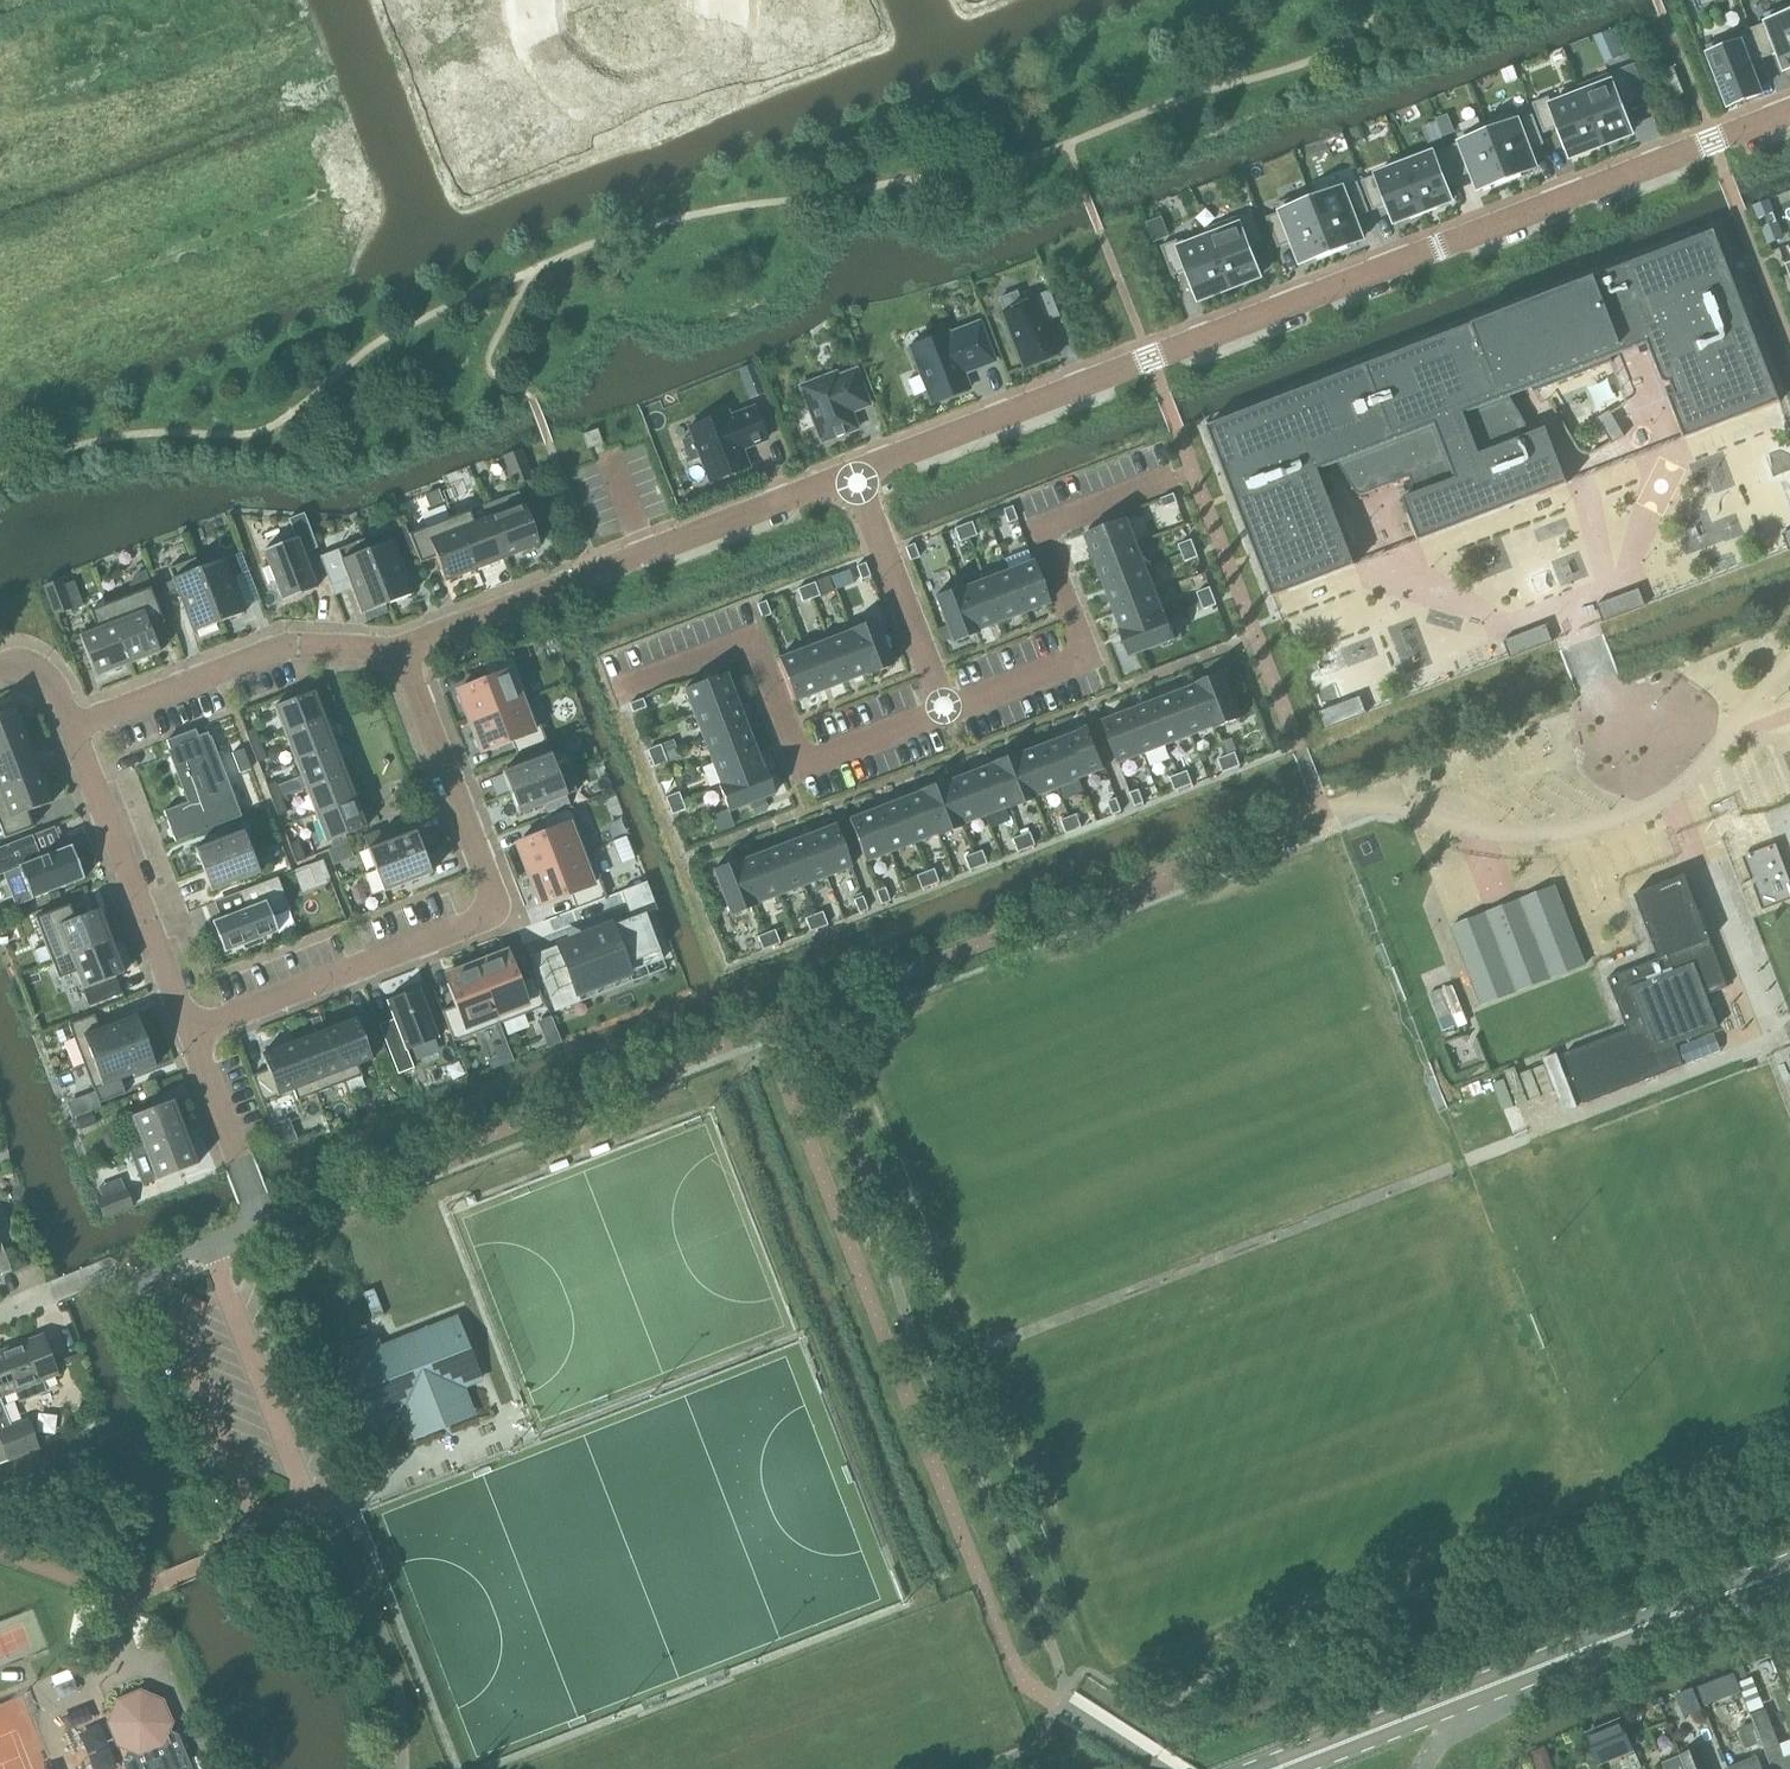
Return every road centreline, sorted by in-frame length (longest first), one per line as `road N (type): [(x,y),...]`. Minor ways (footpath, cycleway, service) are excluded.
road 1 (residential): [(856,473),(1789,113)]
road 2 (residential): [(400,647),(492,881),(489,909),(463,933),(190,1033)]
road 3 (primary): [(1277,1768),(1789,1570)]
road 4 (residential): [(400,647),(856,473)]
road 5 (residential): [(944,708),(1086,651),(1048,530),(1173,478)]
road 6 (residential): [(944,708),(801,757),(751,645),(620,692)]
road 7 (residential): [(73,727),(287,648),(400,647)]
road 8 (residential): [(73,727),(190,1033)]
road 9 (residential): [(533,0),(546,60),(576,89),(605,99),(640,99),(687,83),(724,43),(734,0)]
road 10 (residential): [(190,1033),(263,1222),(157,1264)]
road 11 (residential): [(856,473),(944,708)]
road 12 (residential): [(342,238),(269,89),(248,26)]
road 13 (residential): [(79,104),(248,26)]

